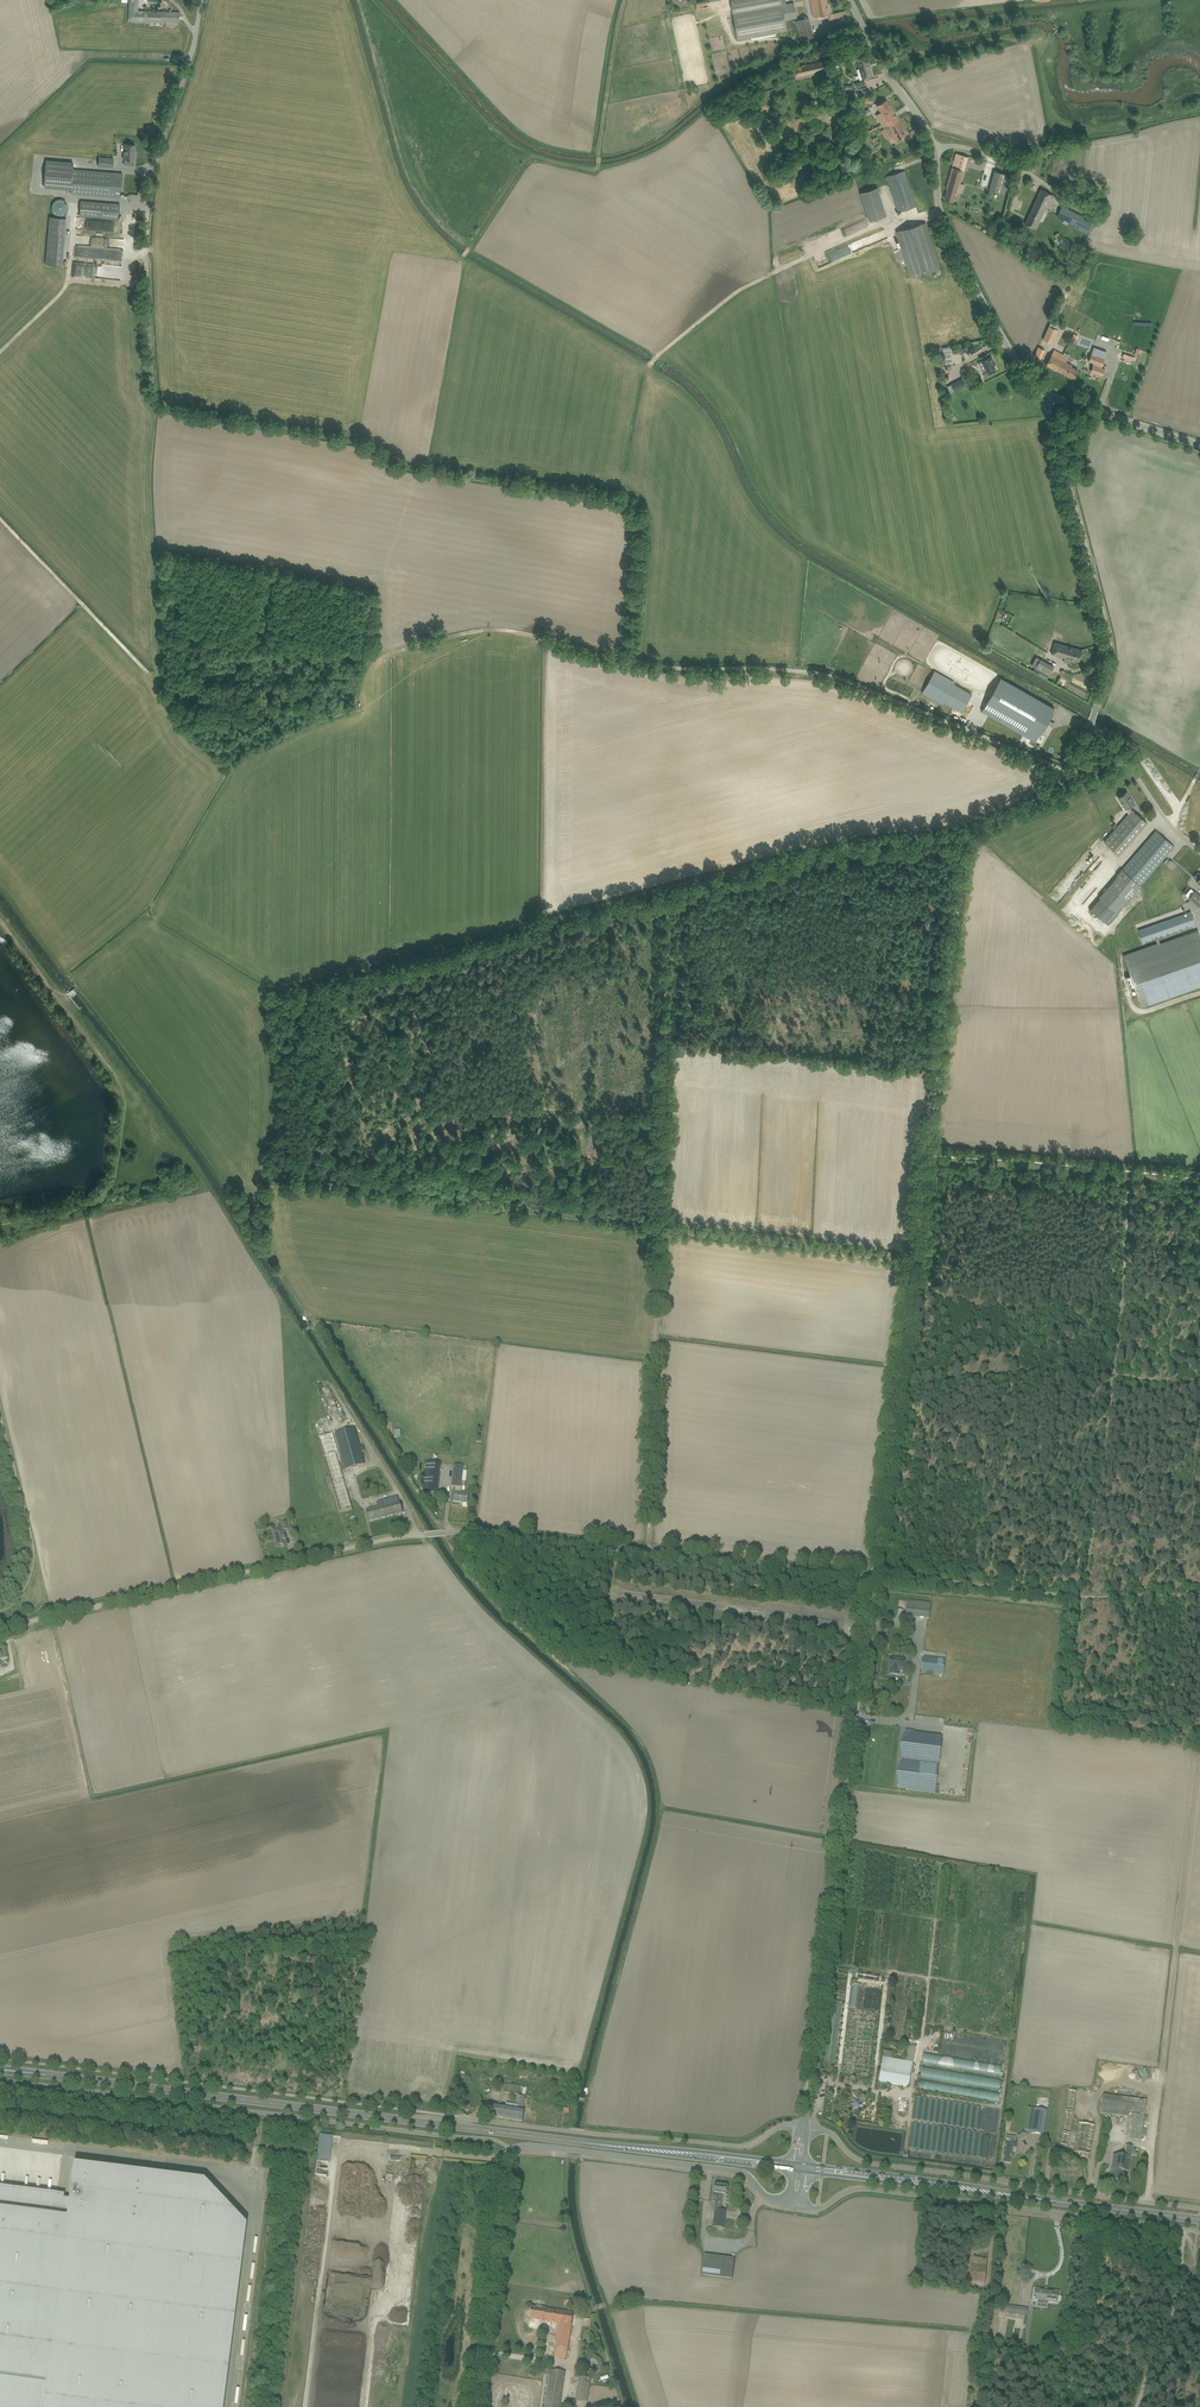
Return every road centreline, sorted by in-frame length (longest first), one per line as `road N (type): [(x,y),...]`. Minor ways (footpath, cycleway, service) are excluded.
road 1 (unclassified): [(0,1628),(386,1540),(475,1531),(873,1579)]
road 2 (unclassified): [(873,1579),(971,840),(982,826),(1040,805),(1072,773)]
road 3 (track): [(629,658),(641,529),(627,503),(408,467),(358,438),(155,399),(146,373),(149,208)]
road 4 (primary): [(794,2167),(0,2071)]
road 5 (track): [(915,1257),(279,1180)]
road 6 (track): [(625,0),(597,168),(530,158),(464,259),(423,469)]
road 7 (unclassified): [(795,2204),(772,2201),(736,2171),(512,2150),(502,2167),(475,2406)]
road 8 (unclassified): [(804,2128),(873,1579)]
road 9 (unclassified): [(1072,773),(803,669),(667,666),(621,656)]
road 10 (unclassified): [(1197,2233),(863,2188),(822,2208),(795,2204)]
road 11 (unclassified): [(1199,2209),(869,2163),(832,2134),(804,2128)]
road 12 (primary): [(1199,2221),(804,2169)]
road 13 (unclassified): [(1088,735),(1110,642),(1045,397)]
road 14 (unclassified): [(804,2128),(783,2126),(736,2147),(470,2119)]
road 15 (track): [(940,209),(884,224),(745,287),(659,355),(650,371)]
road 16 (track): [(648,1552),(660,1226)]
road 17 (track): [(0,1227),(94,1205),(114,1173),(122,1097),(62,1001)]
road 18 (track): [(1199,1384),(1051,1376),(897,1390)]
road 19 (unclassified): [(1045,397),(944,223),(934,150)]
road 20 (track): [(926,1158),(1199,1183)]
road 21 (track): [(621,656),(482,628),(368,653)]
road 22 (unclassified): [(149,208),(157,152),(201,0)]
road 23 (track): [(45,1618),(0,1411)]
road 24 (track): [(146,671),(0,519)]
road 25 (track): [(0,352),(69,278),(75,197)]
road 26 (unclassified): [(934,150),(853,0)]
road 27 (unclassified): [(1199,857),(1118,758),(1088,735)]
road 28 (unclassified): [(1199,447),(1045,397)]
road 29 (unclassified): [(934,150),(978,151),(1053,190)]

